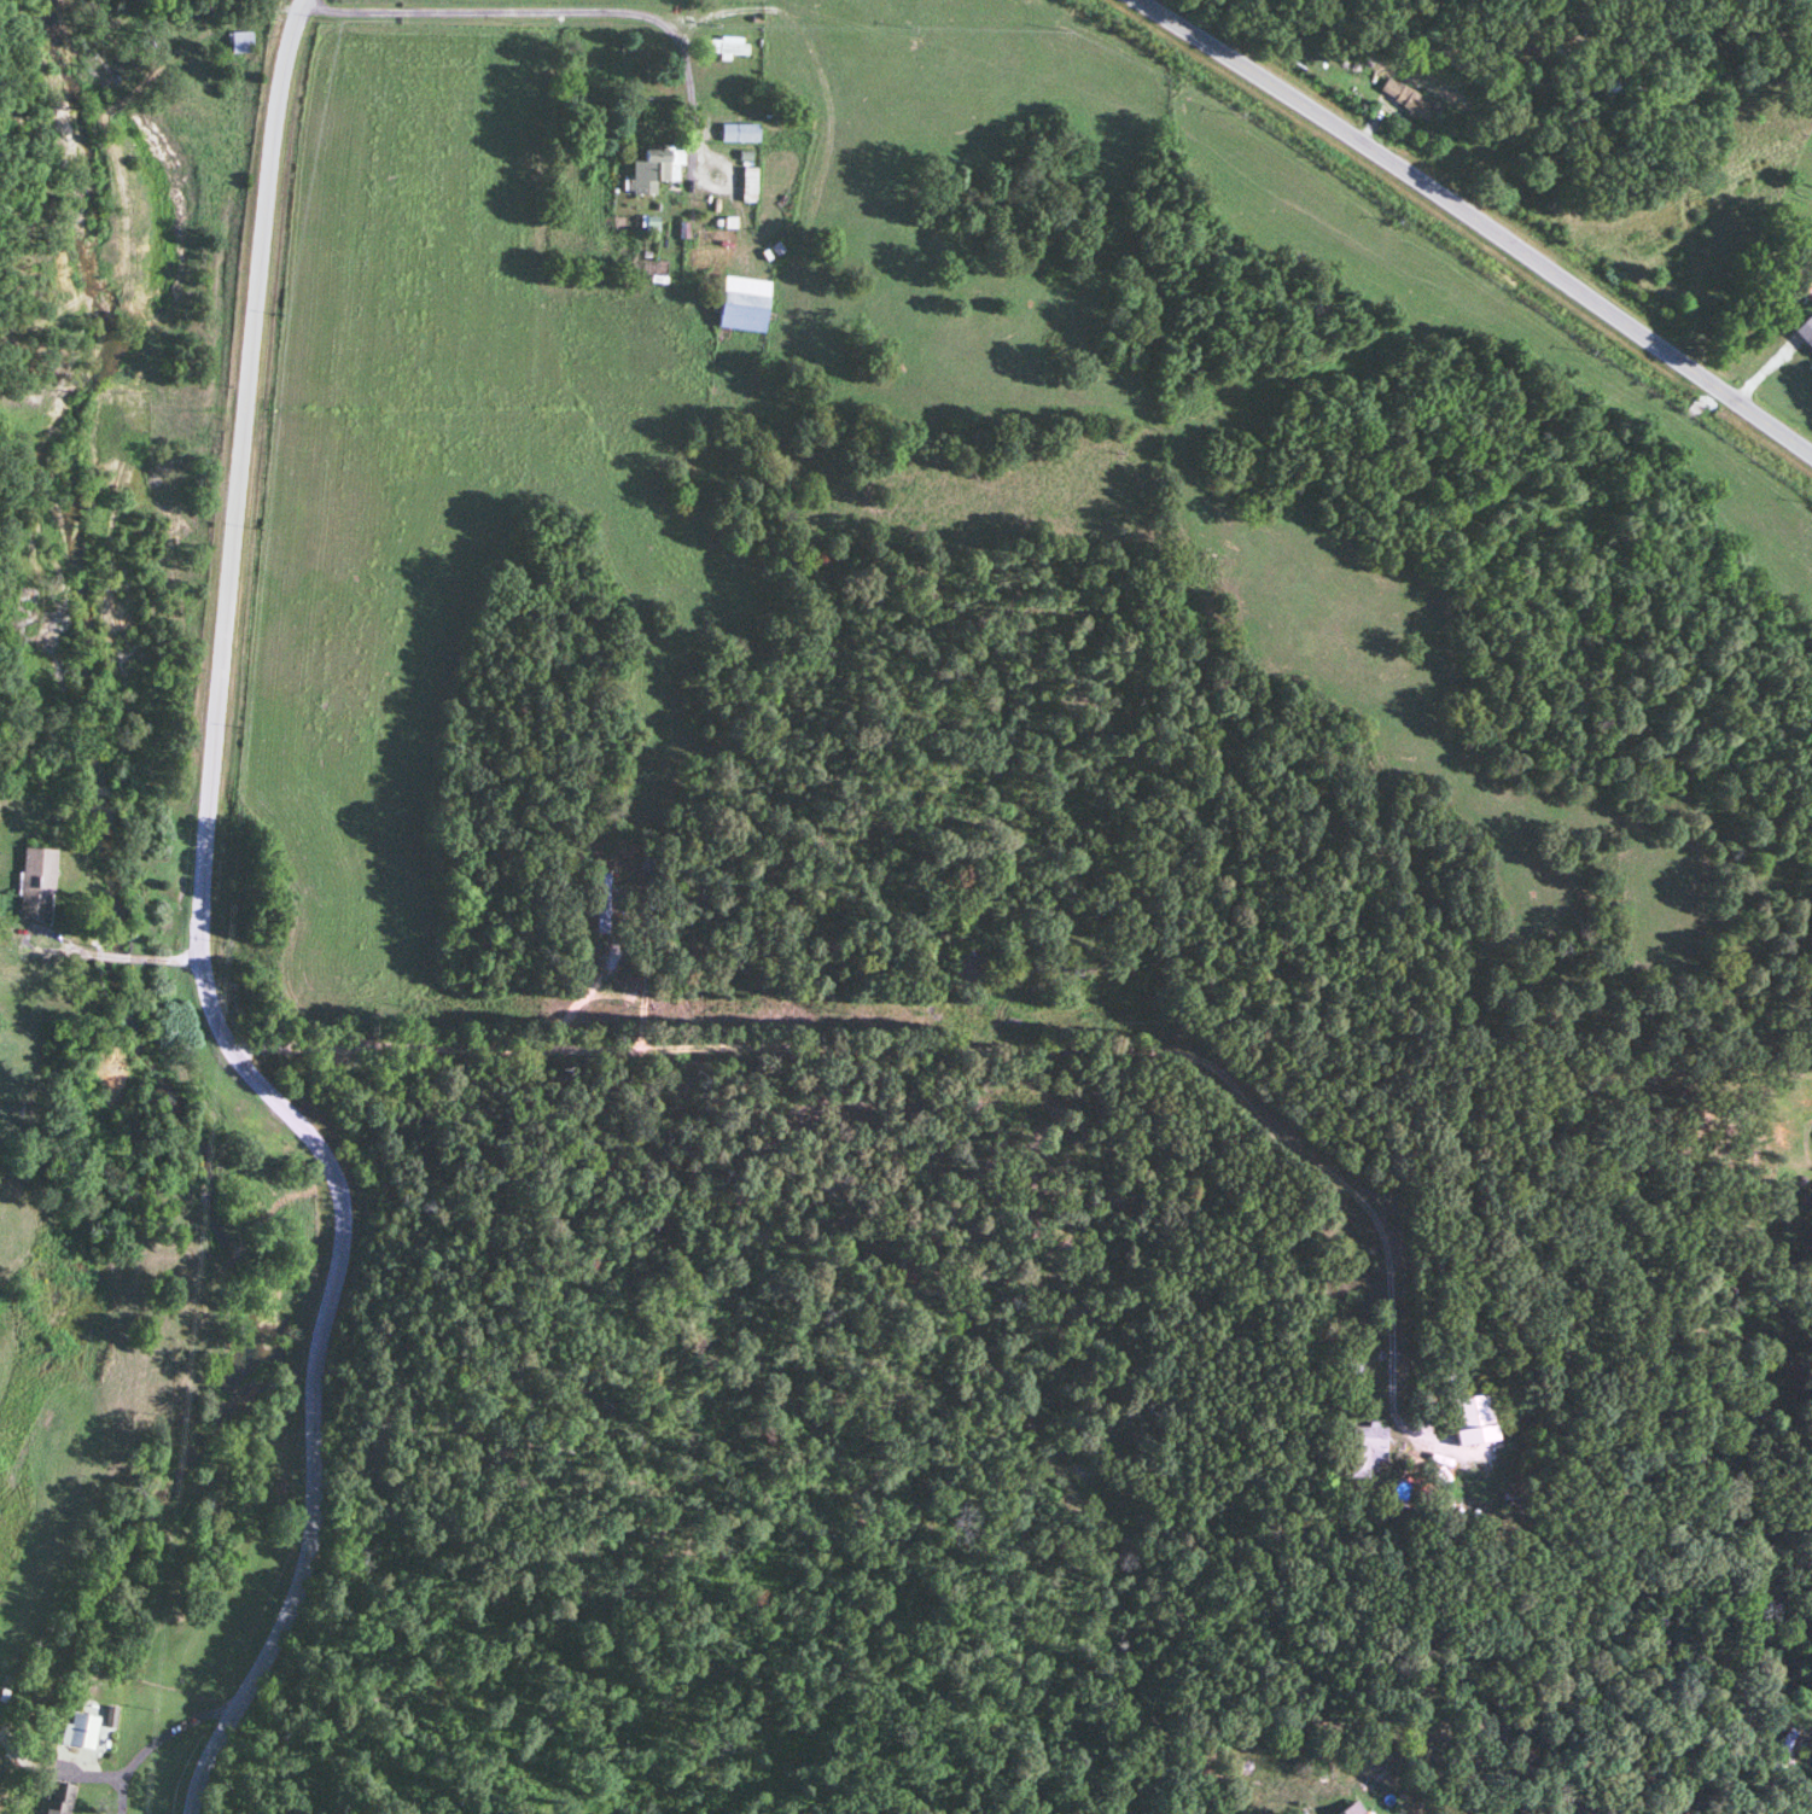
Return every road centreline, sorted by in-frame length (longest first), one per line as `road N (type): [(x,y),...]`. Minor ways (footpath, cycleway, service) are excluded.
road 1 (residential): [(188,1813),(200,1766),(249,1680),(313,1526),(311,1371),(342,1230),(330,1168),(227,1049),(197,960),(222,537),(279,54),(299,0)]
road 2 (residential): [(1370,1389),(1375,1233),(1346,1191),(1172,1052),(227,1049)]
road 3 (secondary): [(1811,456),(1362,141),(1138,0)]

